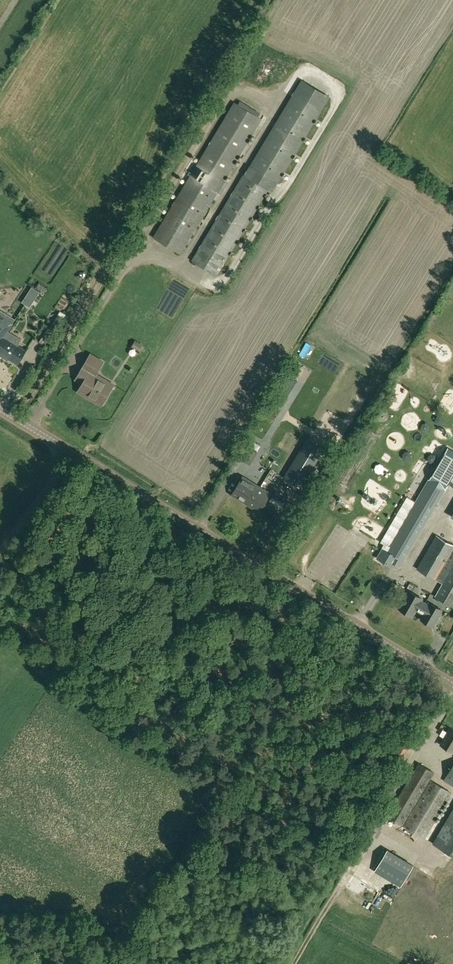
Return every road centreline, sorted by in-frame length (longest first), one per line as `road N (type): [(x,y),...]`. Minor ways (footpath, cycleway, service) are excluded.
road 1 (tertiary): [(452,686),(0,409)]
road 2 (track): [(292,963),(452,697)]
road 3 (track): [(75,454),(0,554)]

